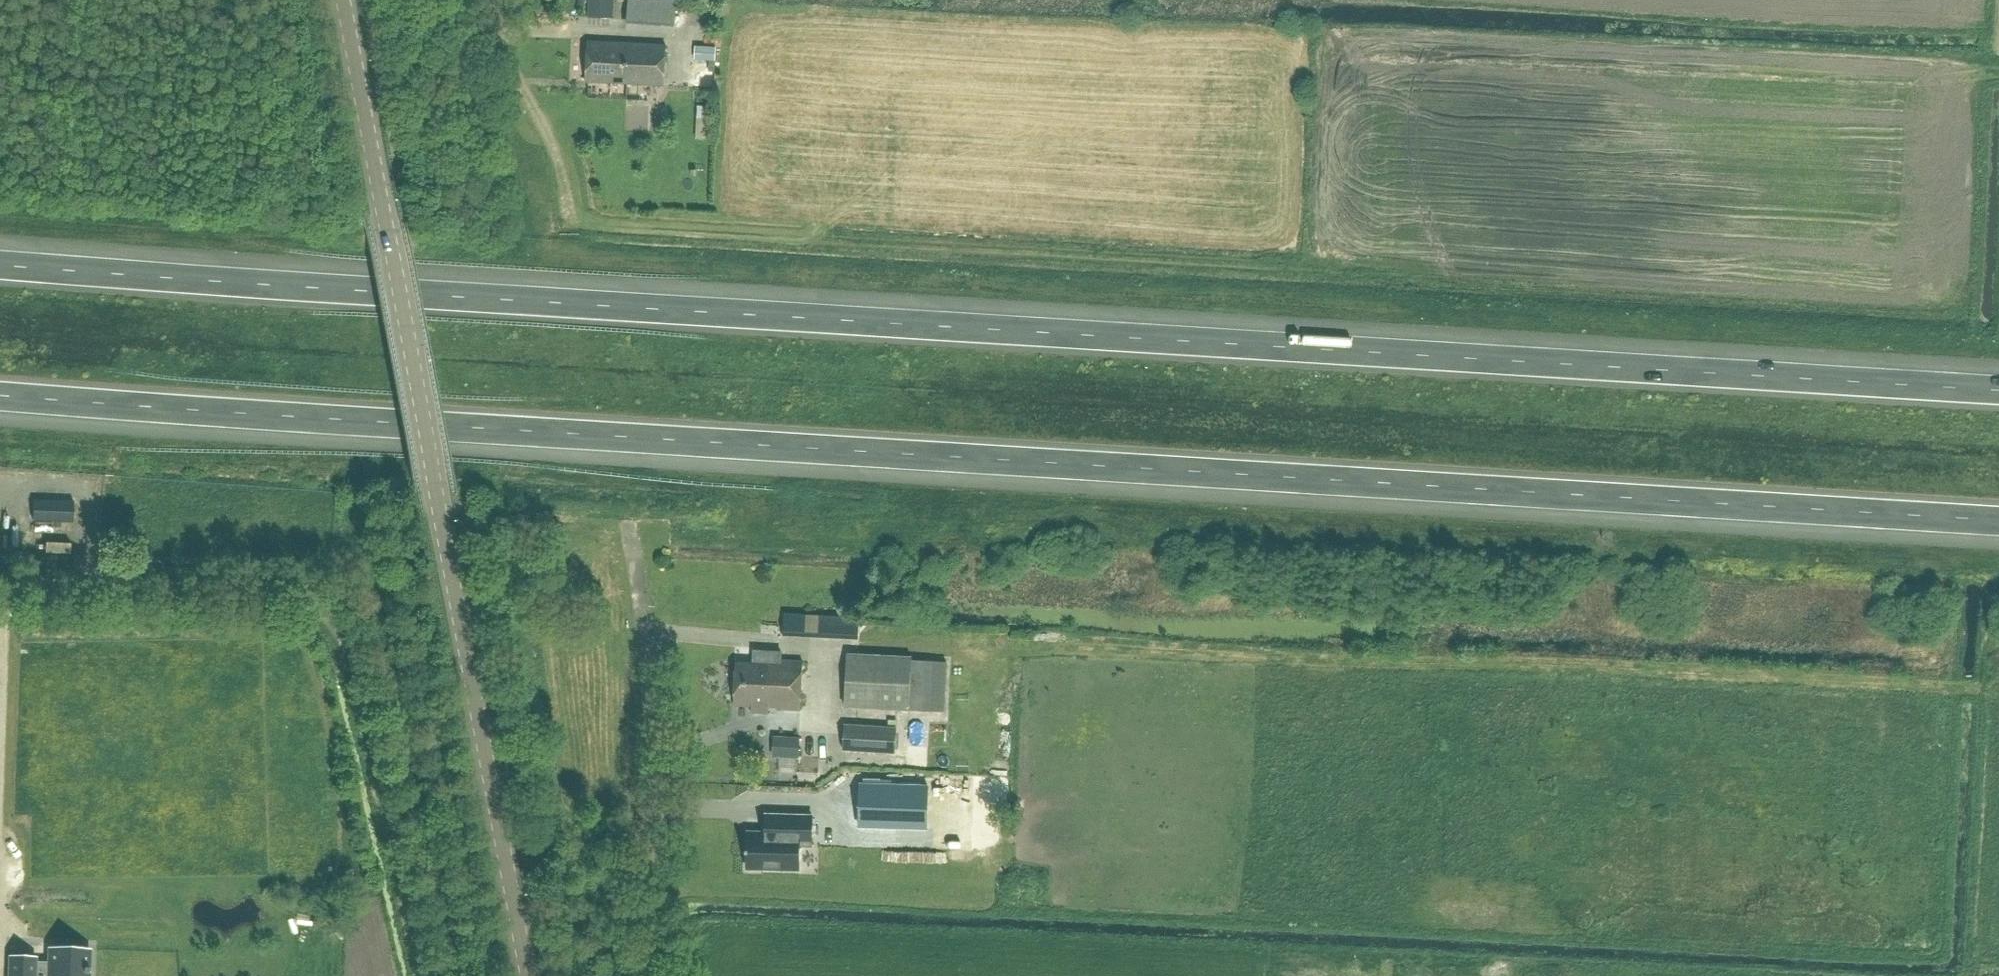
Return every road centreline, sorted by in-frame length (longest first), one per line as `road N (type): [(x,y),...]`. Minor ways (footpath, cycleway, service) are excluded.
road 1 (motorway): [(1998,390),(356,291),(0,261)]
road 2 (motorway): [(0,393),(379,423),(1998,520)]
road 3 (unclassified): [(528,975),(342,0)]
road 4 (unclassified): [(428,975),(354,651),(331,616),(307,598),(273,590),(0,583)]
road 5 (unclassified): [(647,975),(651,713),(629,523)]
road 6 (unclassified): [(485,0),(559,163),(570,228)]

